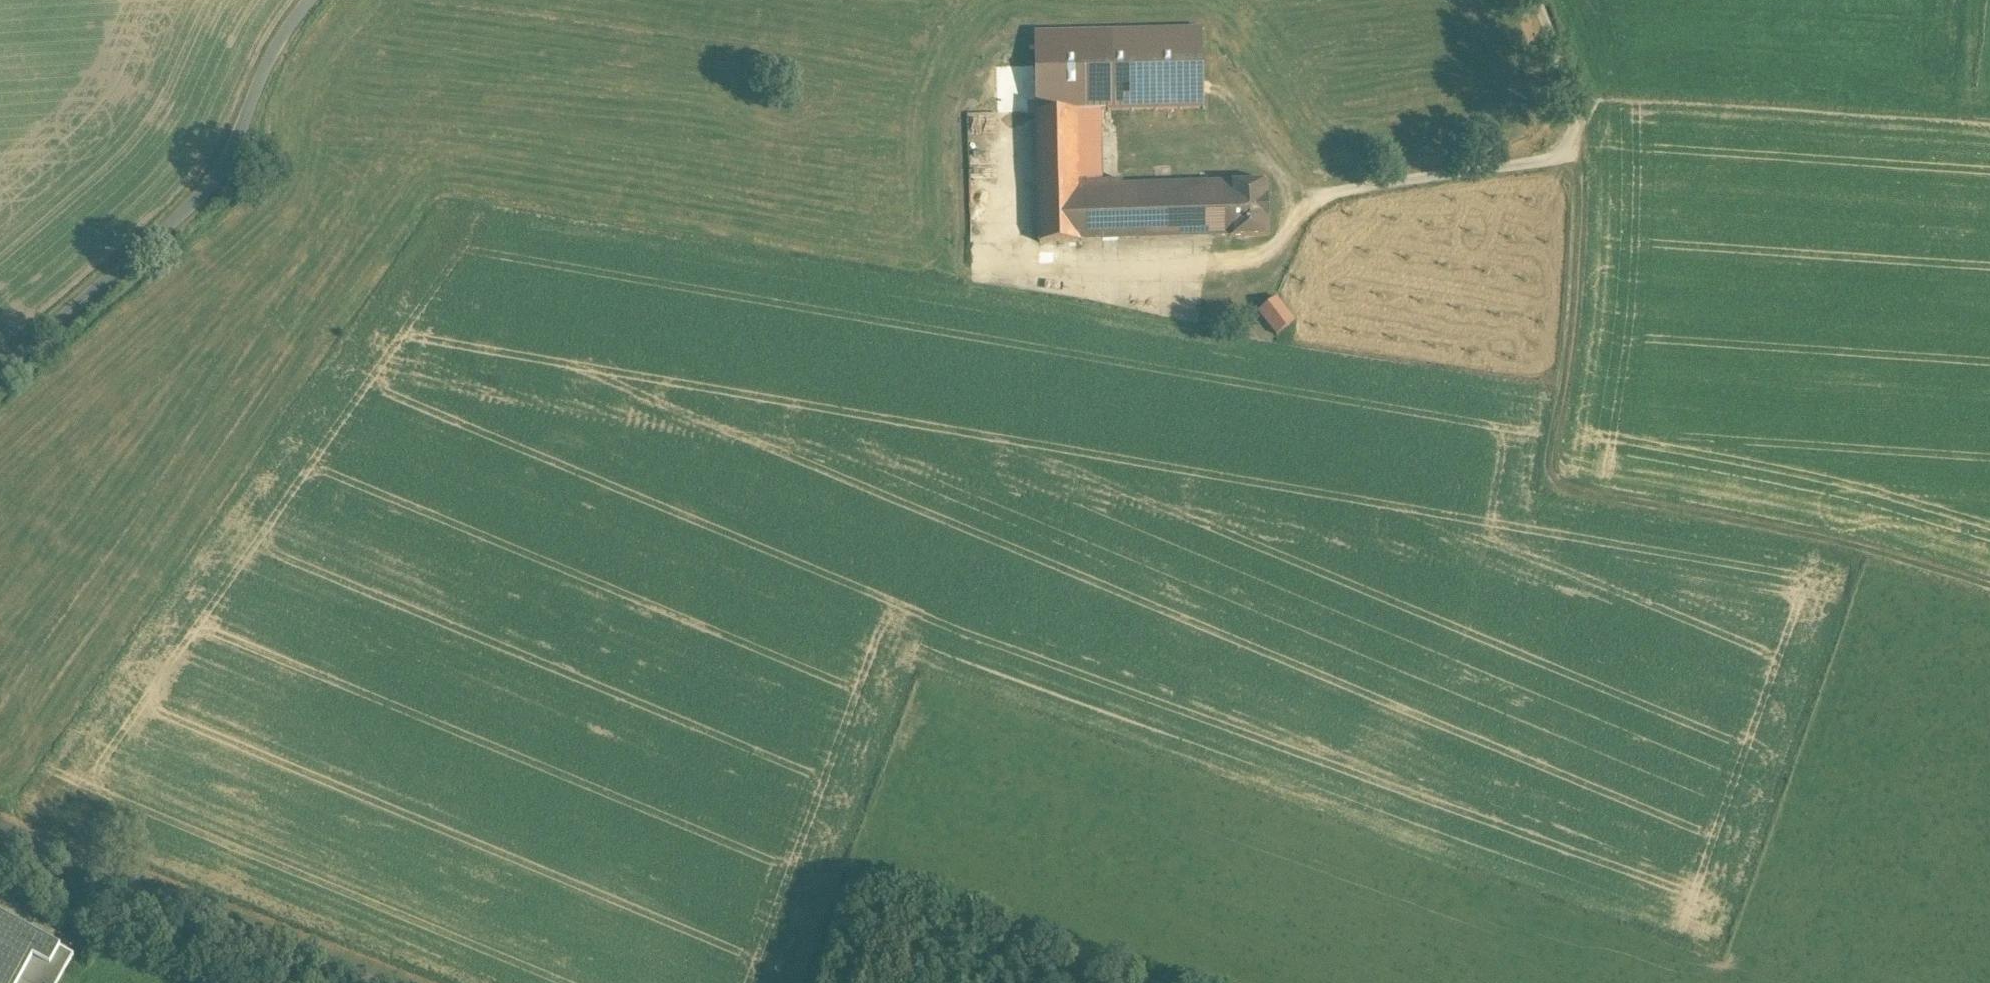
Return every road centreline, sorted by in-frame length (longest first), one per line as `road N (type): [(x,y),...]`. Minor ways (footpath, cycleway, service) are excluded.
road 1 (track): [(1139,260),(1265,263),(1317,193),(1562,154),(1571,95),(1533,0)]
road 2 (track): [(320,0),(273,73),(229,181),(0,385)]
road 3 (track): [(0,812),(423,982)]

